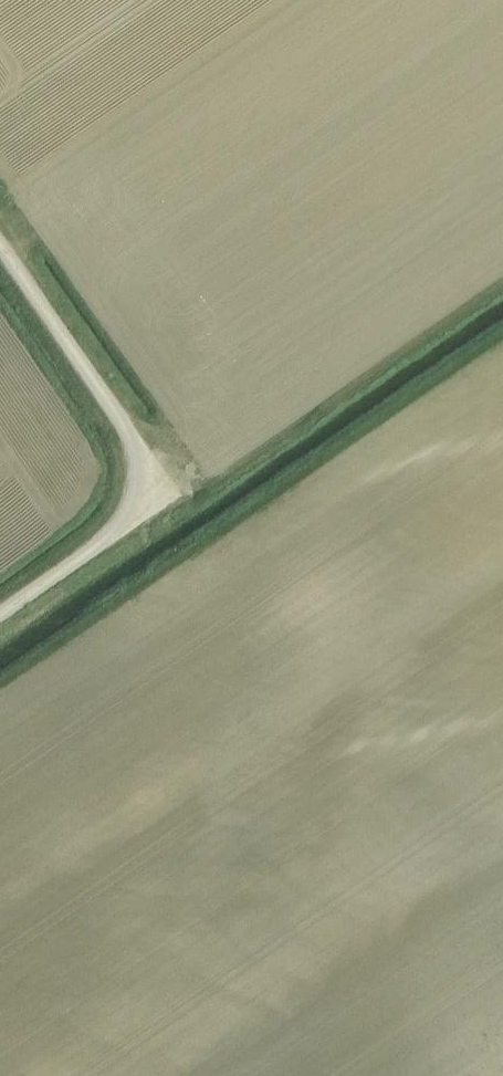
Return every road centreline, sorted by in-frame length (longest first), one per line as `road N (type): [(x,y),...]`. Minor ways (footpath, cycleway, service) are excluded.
road 1 (unclassified): [(0,633),(122,544),(138,505),(121,450),(0,271)]

